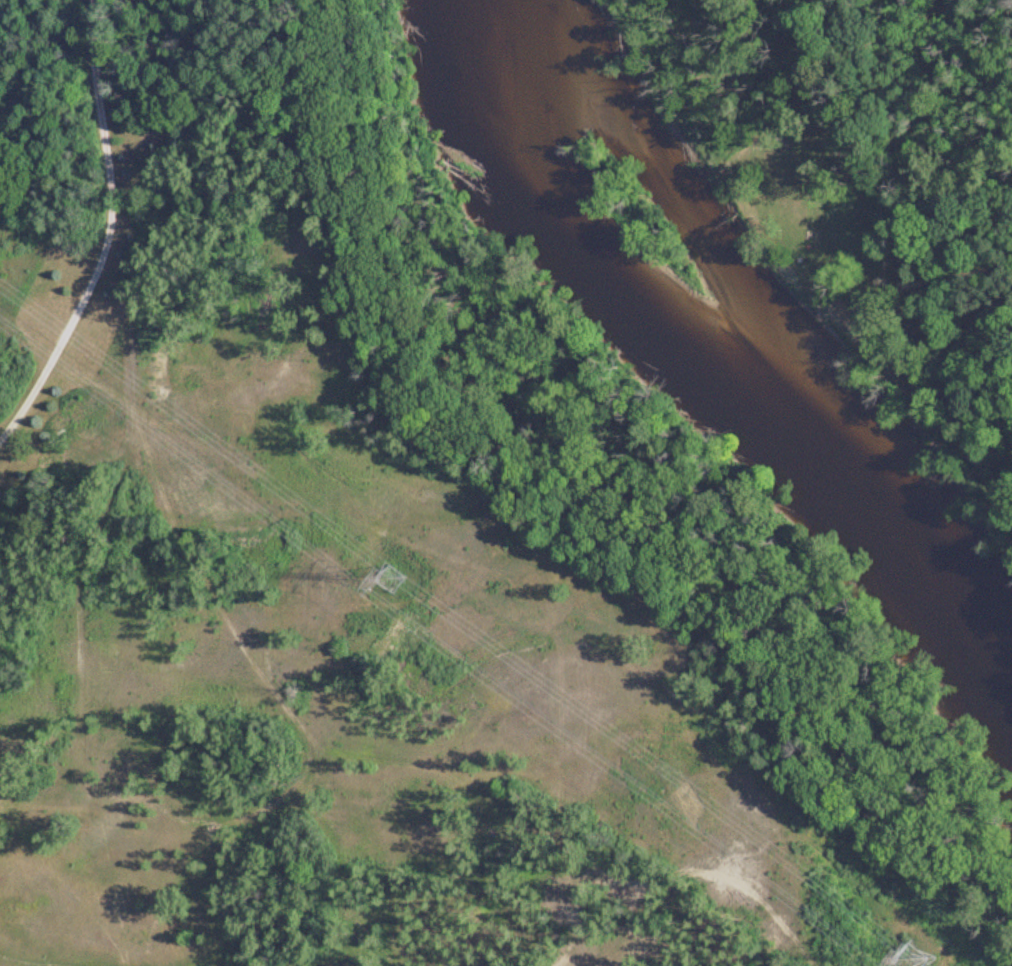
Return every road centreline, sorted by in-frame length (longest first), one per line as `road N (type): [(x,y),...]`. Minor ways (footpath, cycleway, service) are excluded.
road 1 (residential): [(351,755),(224,597),(153,444),(107,184),(88,0)]

